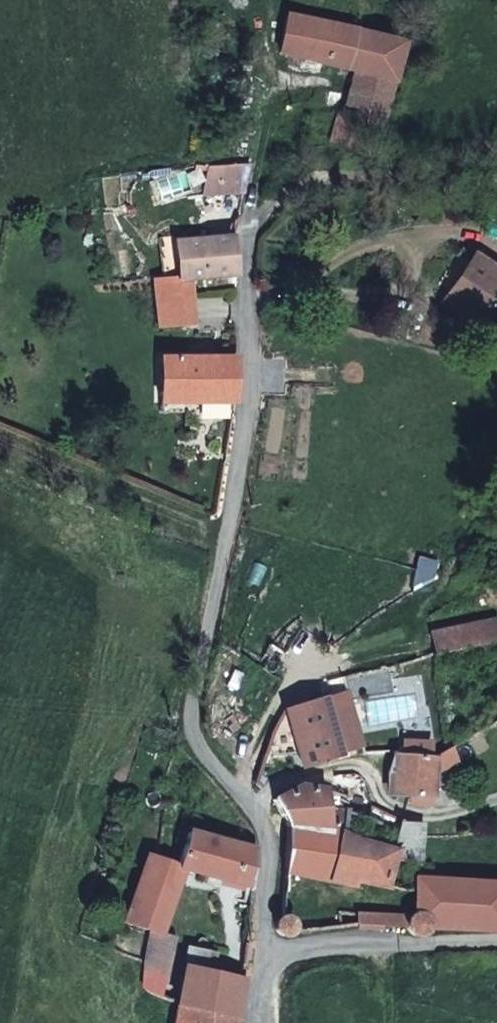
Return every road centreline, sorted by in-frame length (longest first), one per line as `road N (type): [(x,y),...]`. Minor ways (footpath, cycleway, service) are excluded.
road 1 (residential): [(263,960),(274,827),(190,736),(260,404),(256,236)]
road 2 (residential): [(496,945),(263,960)]

